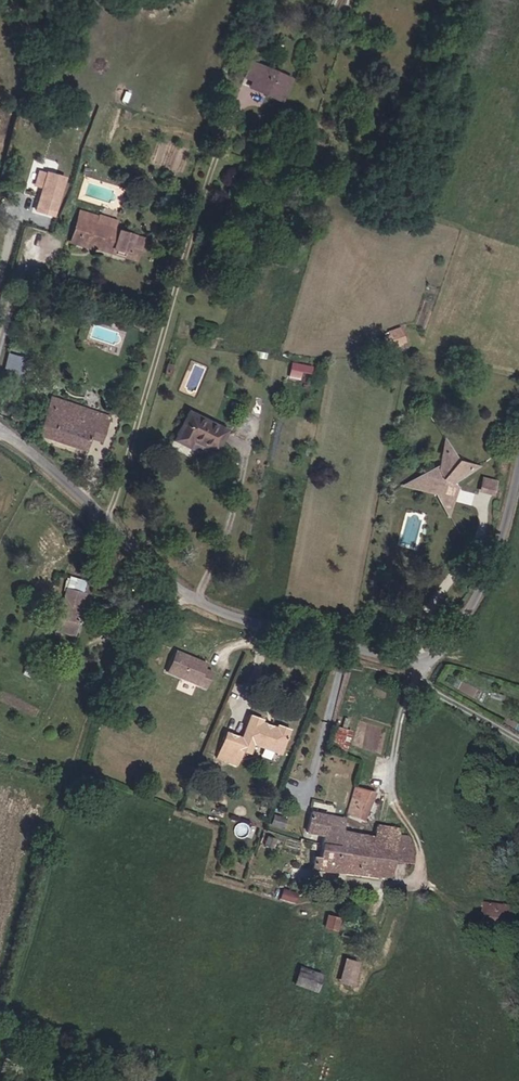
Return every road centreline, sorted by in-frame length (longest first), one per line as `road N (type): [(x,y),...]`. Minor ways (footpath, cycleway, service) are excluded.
road 1 (unclassified): [(0,429),(187,589),(223,609),(411,661),(441,646),(490,574),(518,473)]

